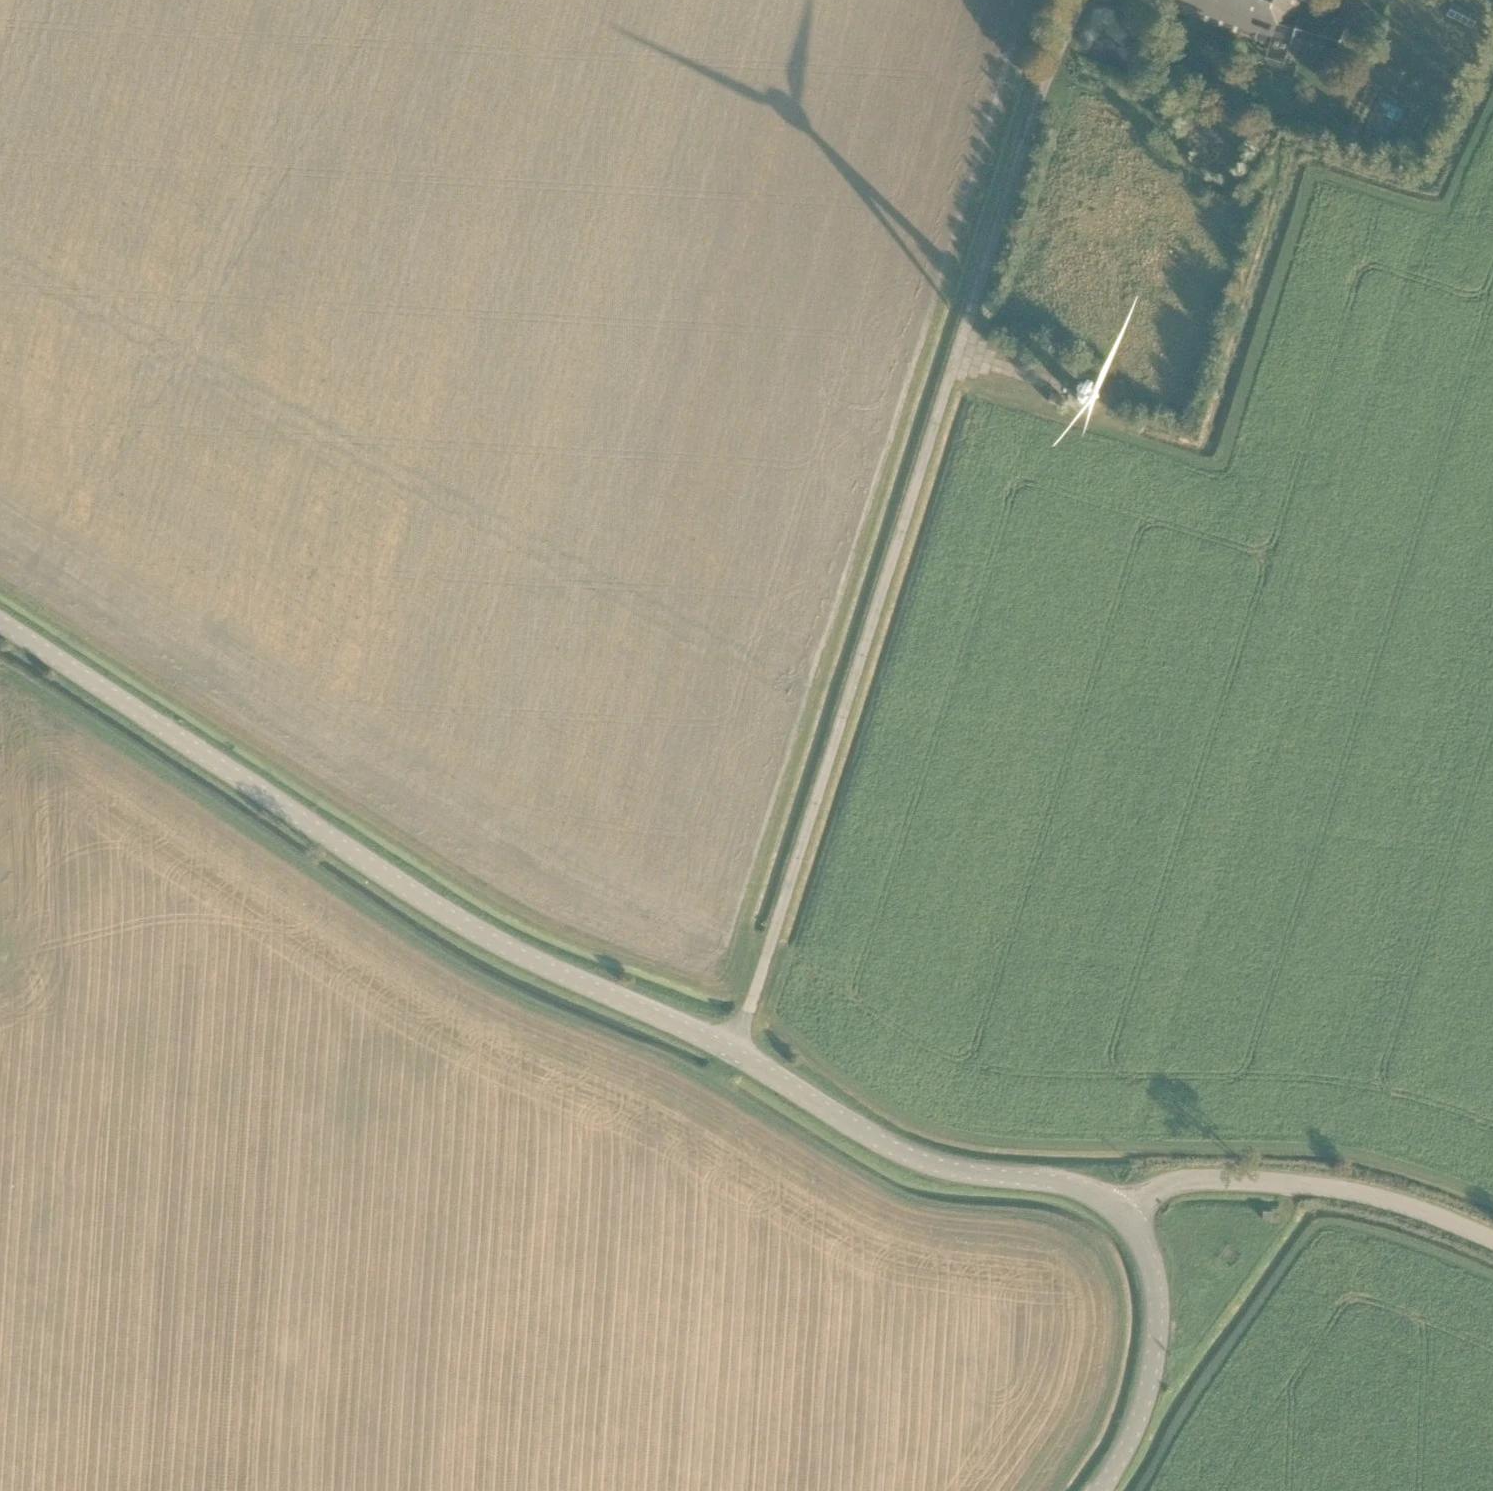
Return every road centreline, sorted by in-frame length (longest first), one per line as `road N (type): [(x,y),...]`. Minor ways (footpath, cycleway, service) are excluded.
road 1 (secondary): [(1123,1215),(1083,1187),(951,1168),(896,1149),(737,1048),(558,972),(470,925),(0,624)]
road 2 (tertiary): [(1492,1240),(1348,1189),(1240,1177),(1158,1184),(1123,1215)]
road 3 (secondary): [(1100,1490),(1134,1429),(1157,1321),(1152,1275),(1123,1215)]

